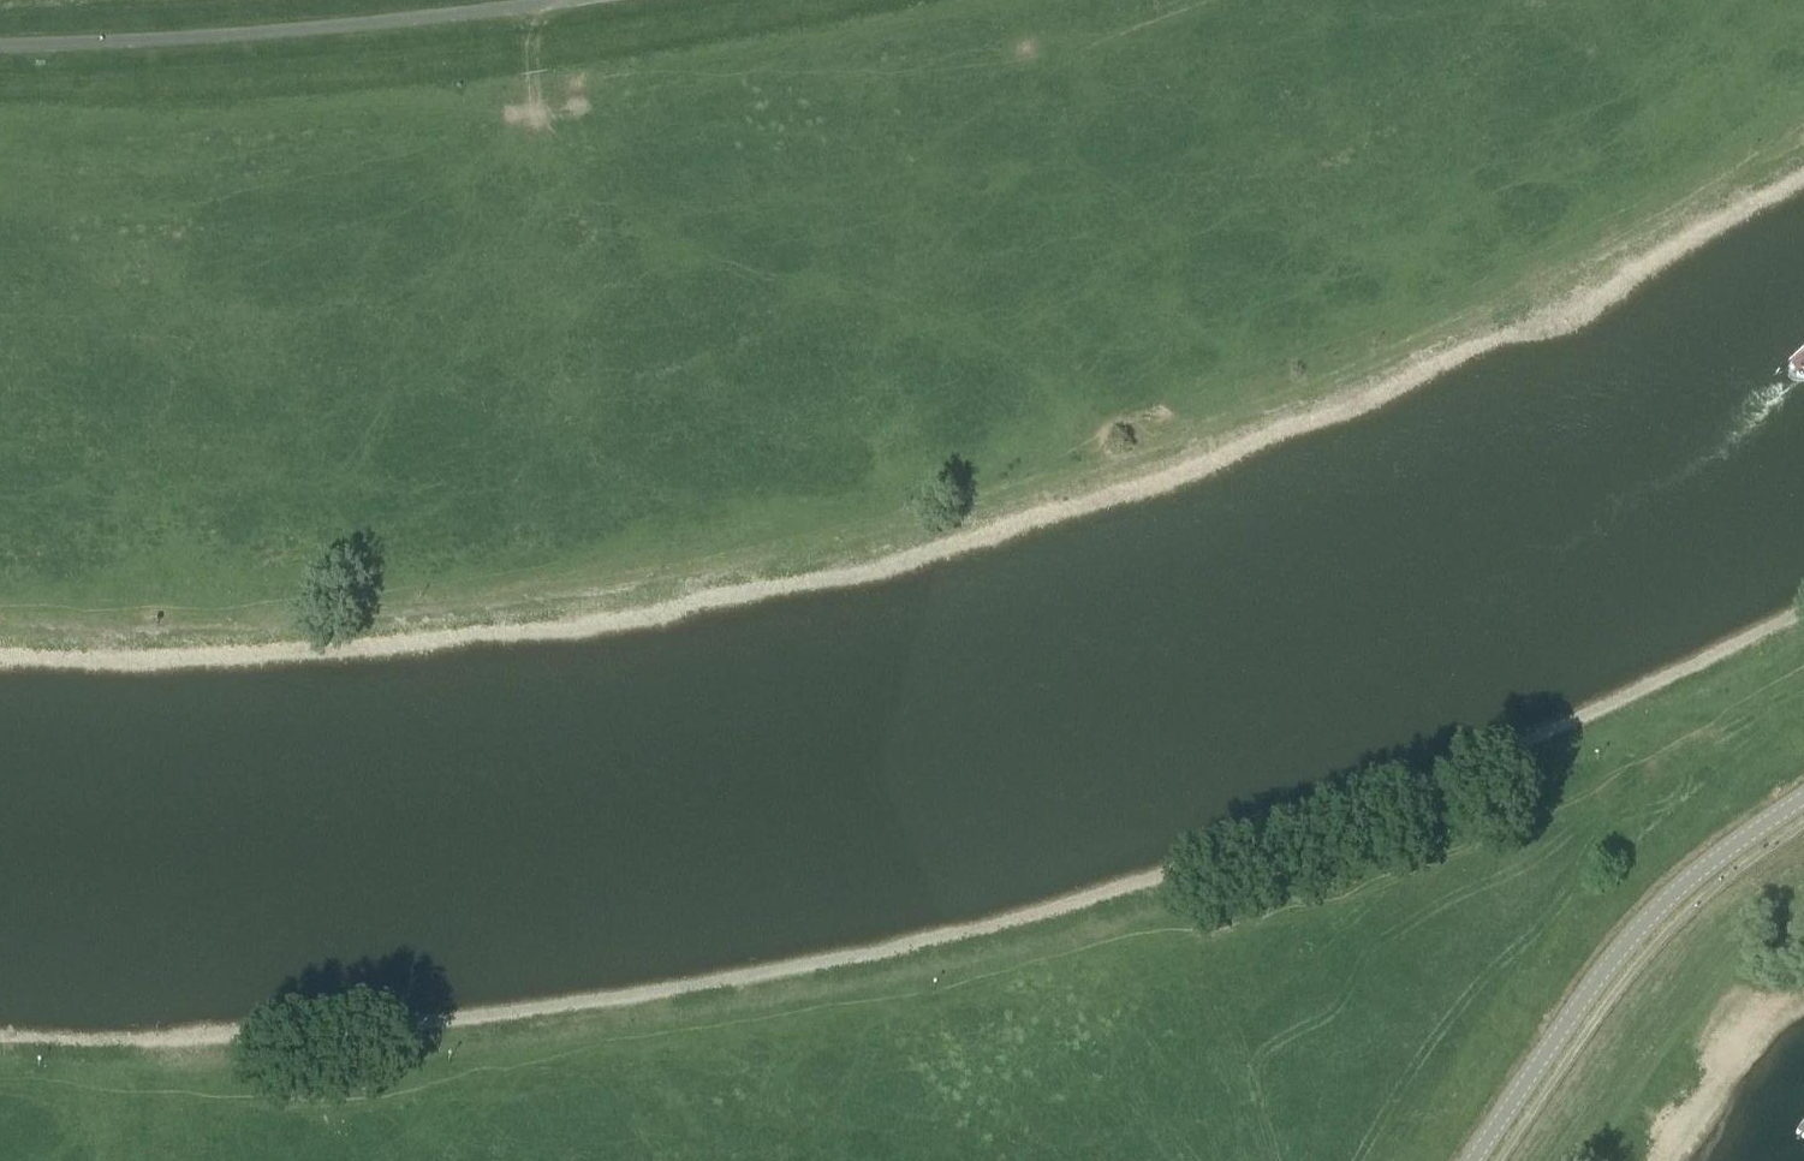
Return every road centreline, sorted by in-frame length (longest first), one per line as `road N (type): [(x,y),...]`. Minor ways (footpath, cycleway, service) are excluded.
road 1 (unclassified): [(536,0),(182,36),(0,40)]
road 2 (unclassified): [(1472,1160),(1621,947),(1719,855),(1803,800)]

